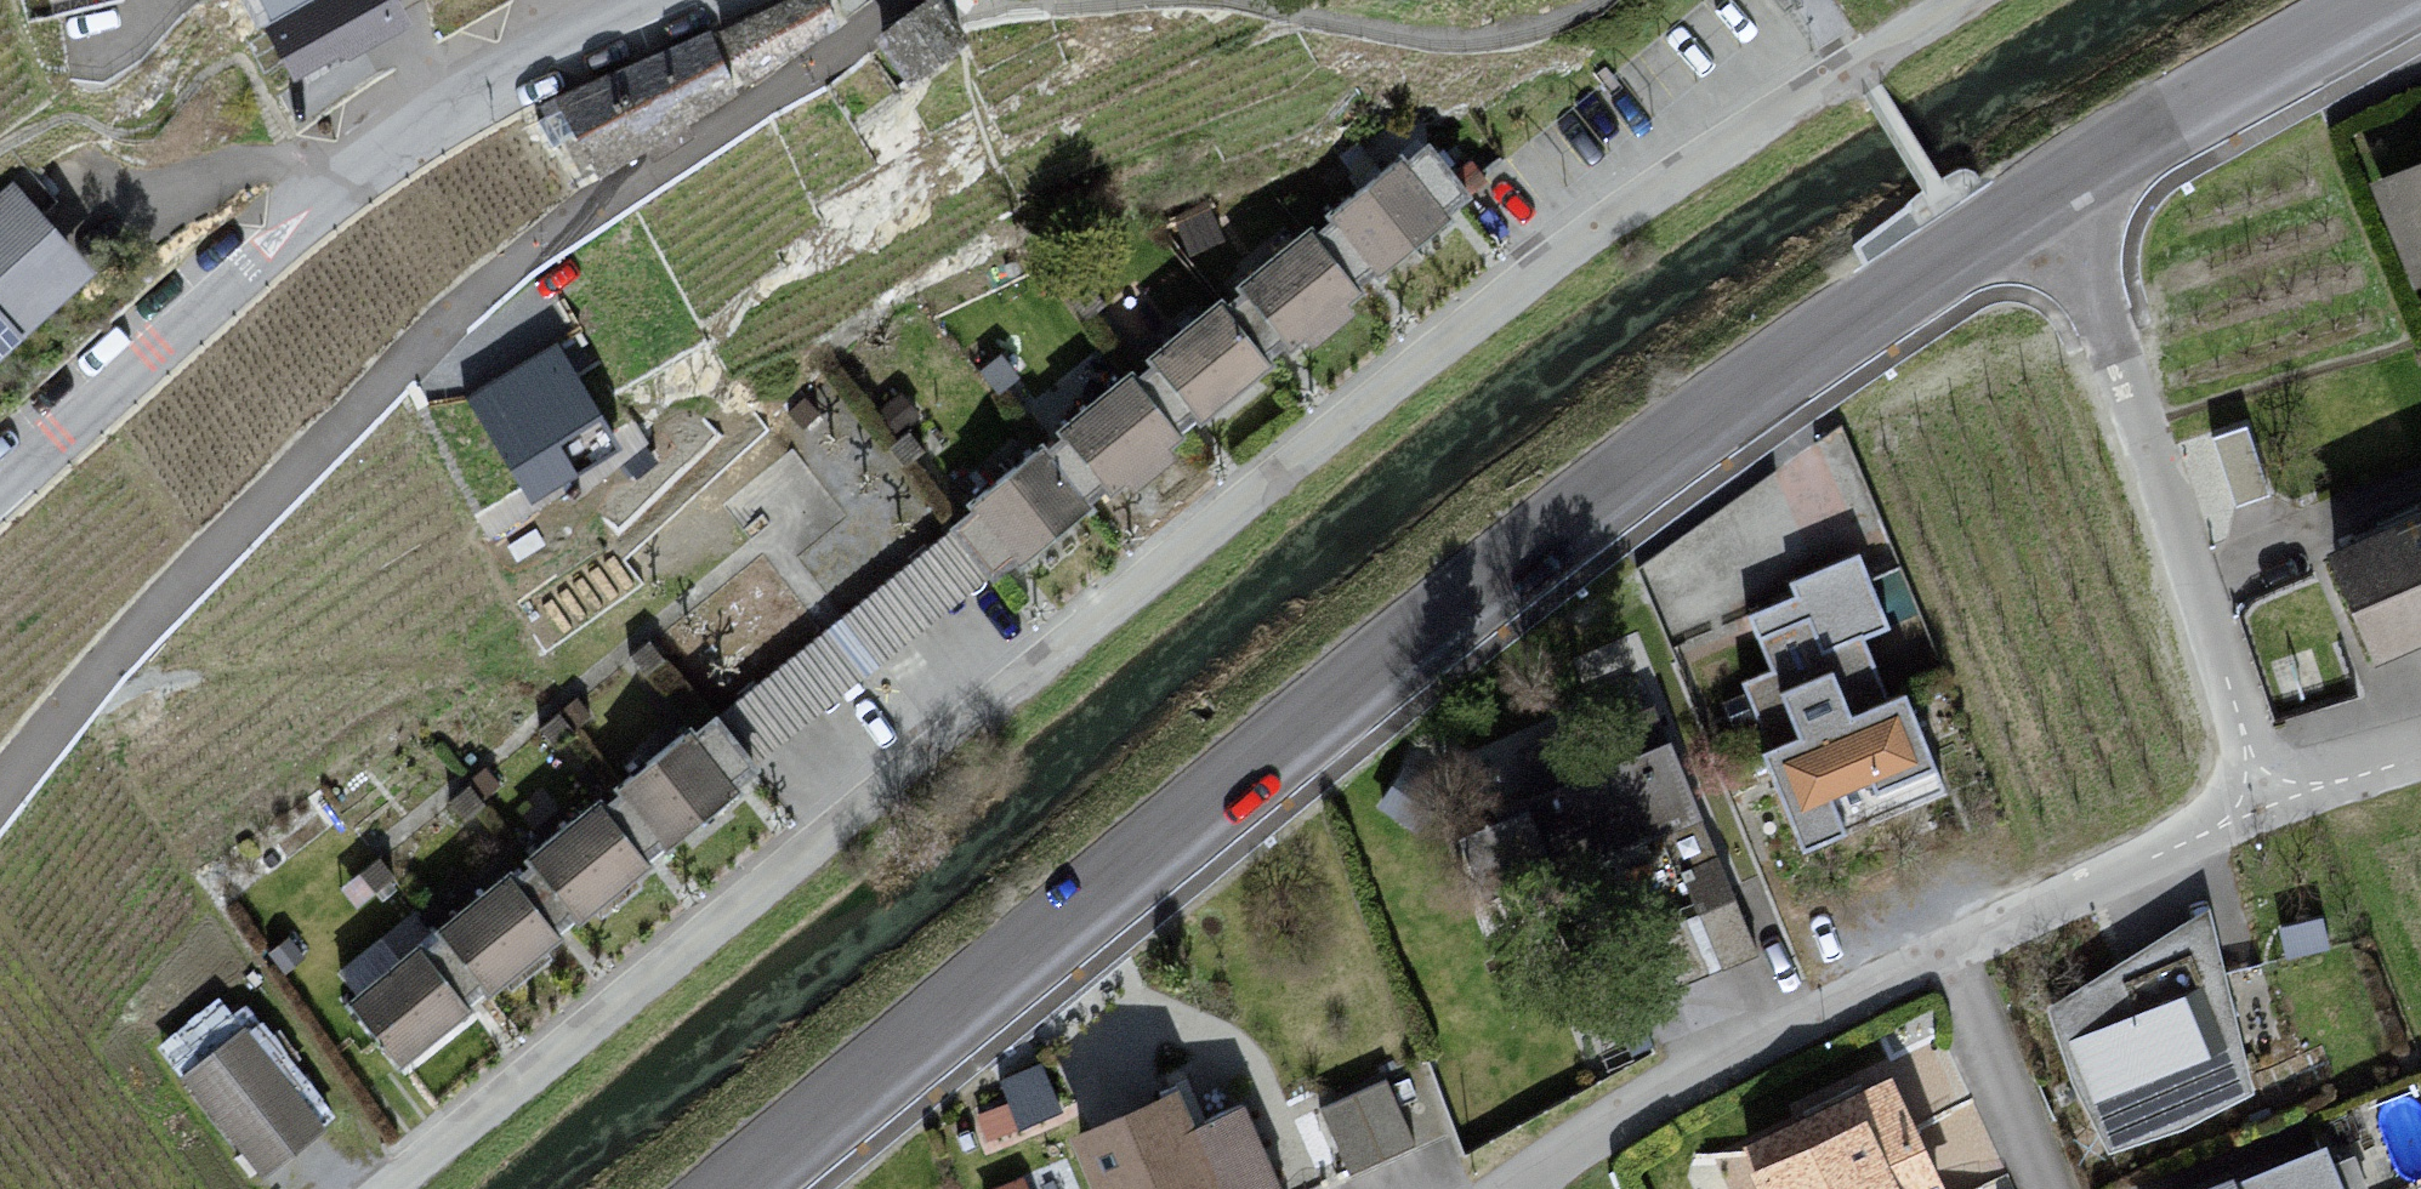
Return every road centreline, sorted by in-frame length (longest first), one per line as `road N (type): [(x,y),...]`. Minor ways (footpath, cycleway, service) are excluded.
road 1 (residential): [(1973,0),(1554,261),(381,1188)]
road 2 (secondary): [(739,1188),(1530,551),(1665,449),(2047,195)]
road 3 (residential): [(900,0),(838,51),(525,252),(168,600),(0,797)]
road 4 (residential): [(1515,1188),(1621,1116),(1787,1028),(2265,803)]
road 5 (residential): [(0,485),(389,153),(572,35),(651,0)]
road 6 (residential): [(2265,803),(2068,234),(2047,195)]
road 7 (secondary): [(2047,195),(2394,0)]
road 8 (residential): [(2265,803),(2420,757)]

